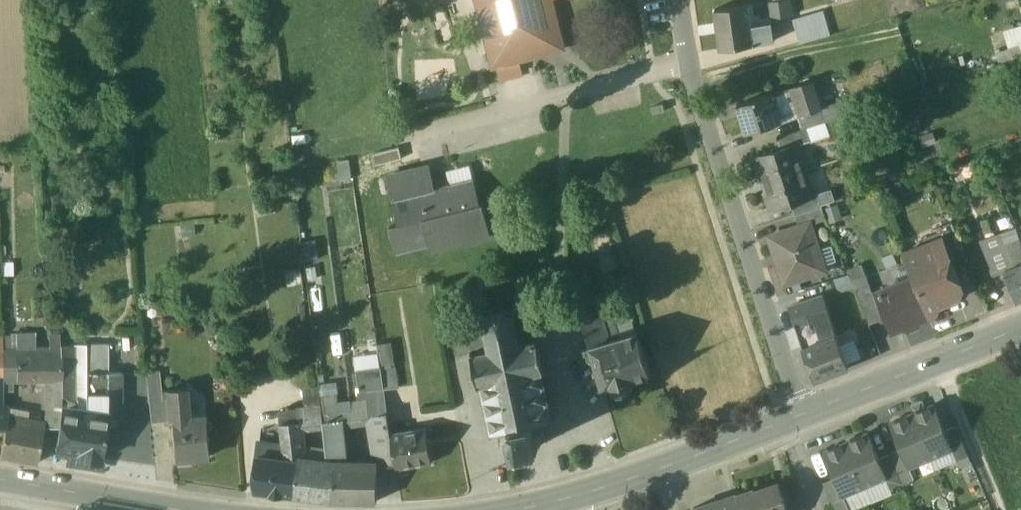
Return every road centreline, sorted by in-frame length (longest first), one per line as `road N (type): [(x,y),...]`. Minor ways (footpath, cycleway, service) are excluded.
road 1 (residential): [(804,414),(687,64)]
road 2 (secondary): [(804,414),(660,469),(519,509)]
road 3 (residential): [(404,139),(687,64)]
road 4 (secondary): [(1020,329),(804,414)]
road 5 (secondary): [(180,509),(0,480)]

